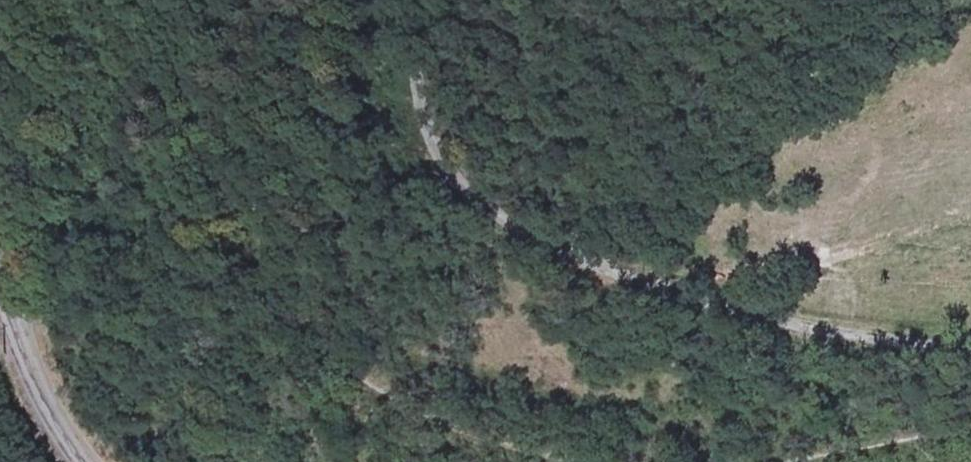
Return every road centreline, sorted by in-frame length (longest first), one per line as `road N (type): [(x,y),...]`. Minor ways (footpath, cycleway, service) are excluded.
road 1 (unclassified): [(970,353),(738,313),(586,266),(500,224),(434,155),(410,0)]
road 2 (track): [(556,251),(771,278),(970,213)]
road 3 (secondary): [(82,461),(31,381),(0,283)]

